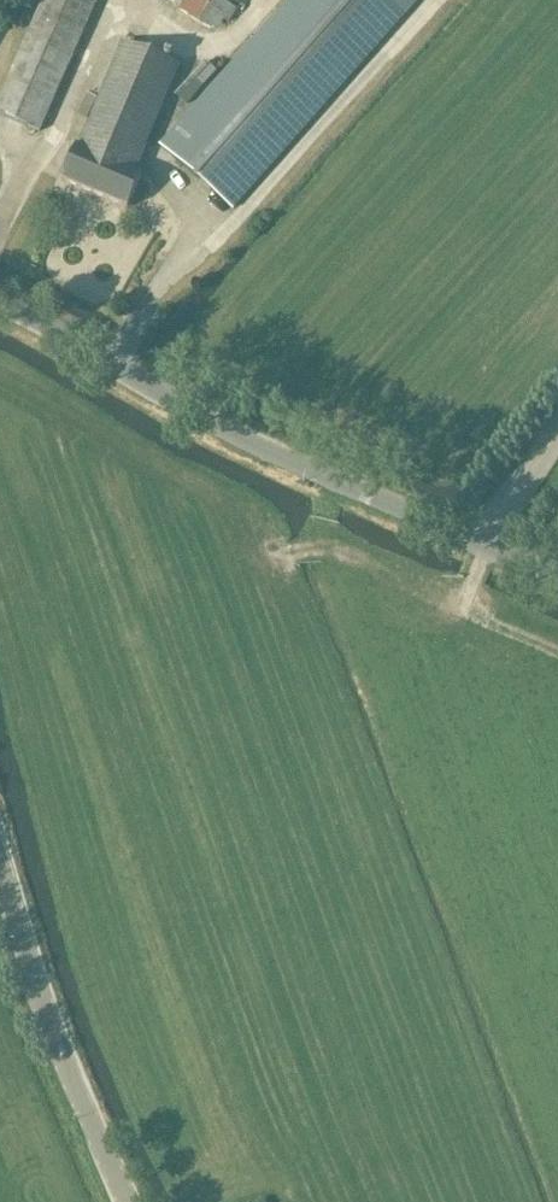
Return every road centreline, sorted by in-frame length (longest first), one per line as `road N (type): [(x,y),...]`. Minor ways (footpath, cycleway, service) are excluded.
road 1 (unclassified): [(557,576),(242,438),(0,306)]
road 2 (track): [(109,361),(432,0)]
road 3 (unclassified): [(129,1201),(33,983),(0,858)]

